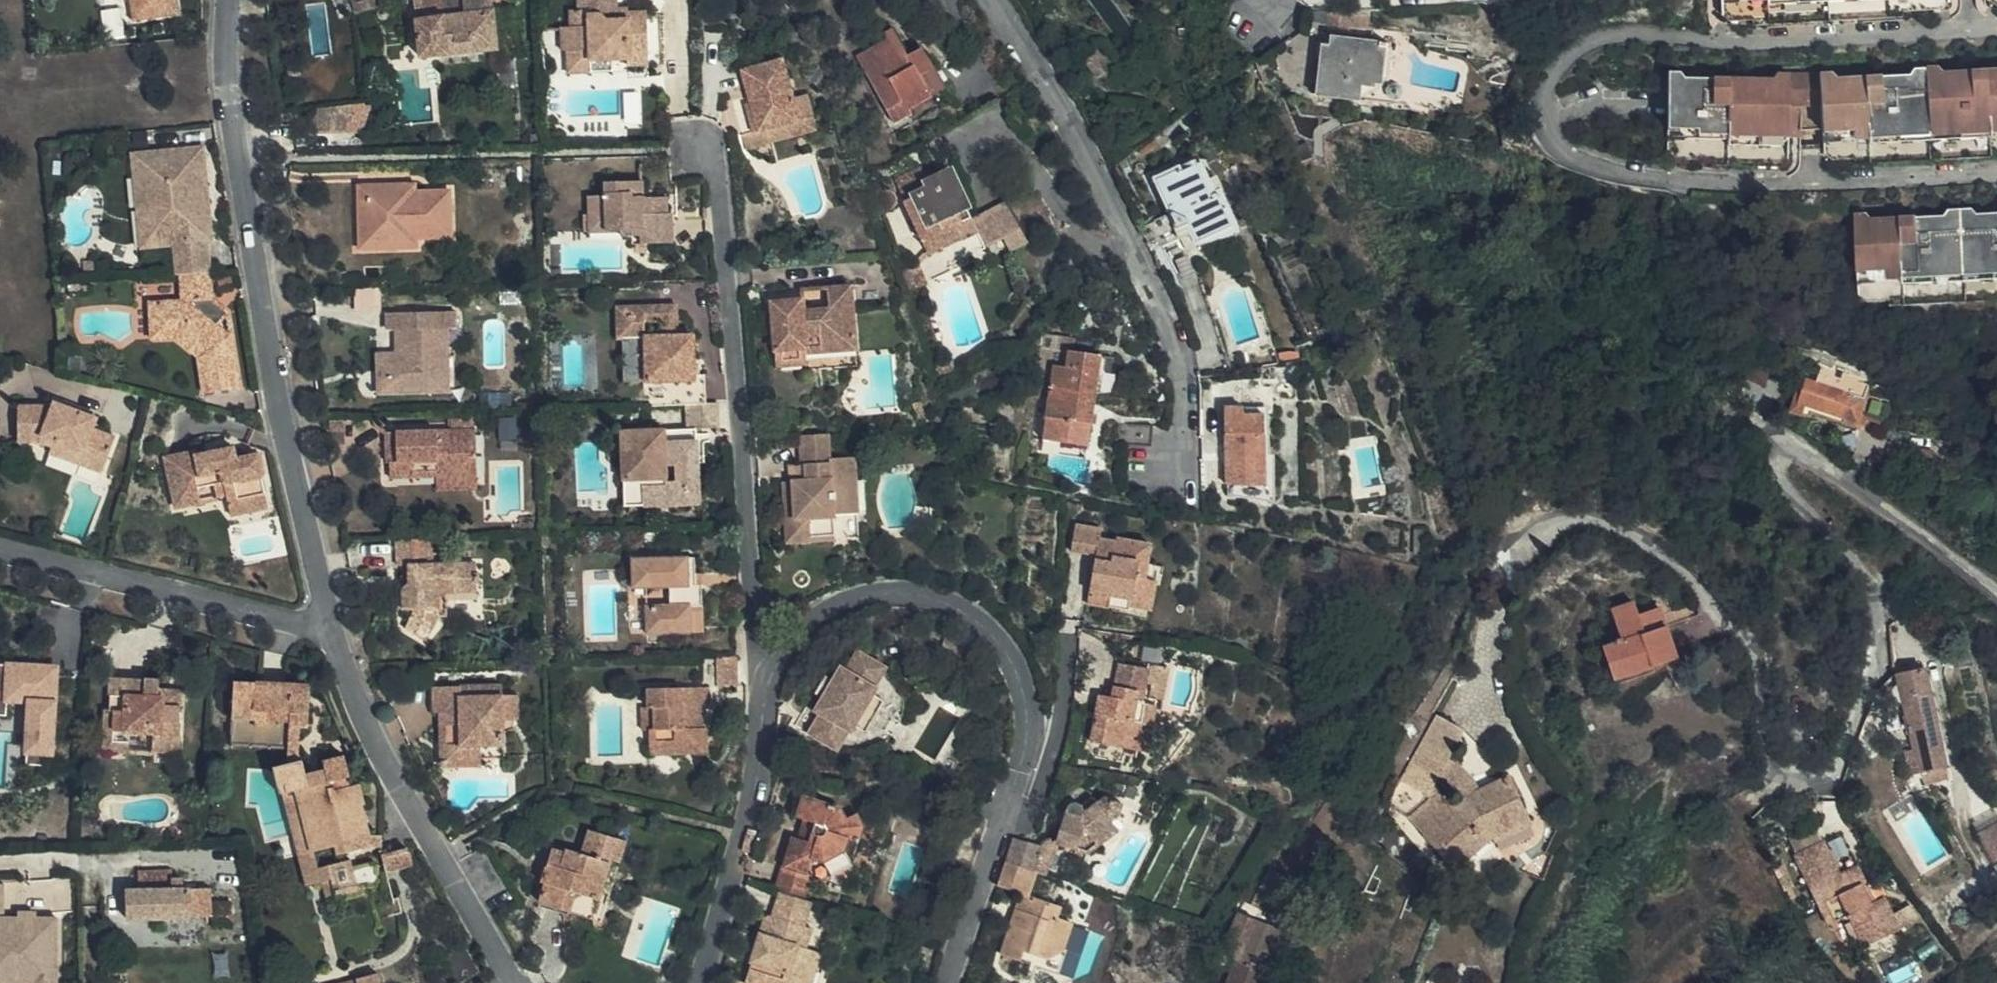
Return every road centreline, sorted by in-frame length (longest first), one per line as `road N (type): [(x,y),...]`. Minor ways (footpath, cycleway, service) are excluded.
road 1 (residential): [(1531,542),(1590,521),(1653,545),(1729,603),(1764,649),(1764,739),(1786,793),(1829,781),(1871,680),(1878,592),(1780,487),(1780,459),(1797,451),(1840,473),(1996,587)]
road 2 (residential): [(229,0),(232,100),(288,450),(331,626)]
road 3 (residential): [(764,698),(718,178),(695,148)]
road 4 (residential): [(1185,473),(1185,388),(1143,271),(994,0)]
road 5 (residential): [(1545,124),(1542,108),(1554,68),(1601,37),(1969,28)]
road 6 (residential): [(764,698),(796,639),(830,609),(894,594),(948,604),(994,636),(1025,699),(1028,725),(1001,817)]
road 7 (residential): [(331,626),(356,699),(514,982)]
road 8 (residential): [(331,626),(0,549)]
road 9 (residential): [(704,982),(760,758),(764,698)]
road 10 (residential): [(1808,185),(1662,180),(1588,166),(1550,144),(1545,124)]
road 11 (residential): [(1001,817),(1031,818),(1059,722),(1065,648)]
road 12 (residential): [(1996,171),(1808,185)]
road 13 (residential): [(1001,817),(942,982)]
road 14 (residential): [(1545,124),(1573,108),(1614,102),(1666,109)]

